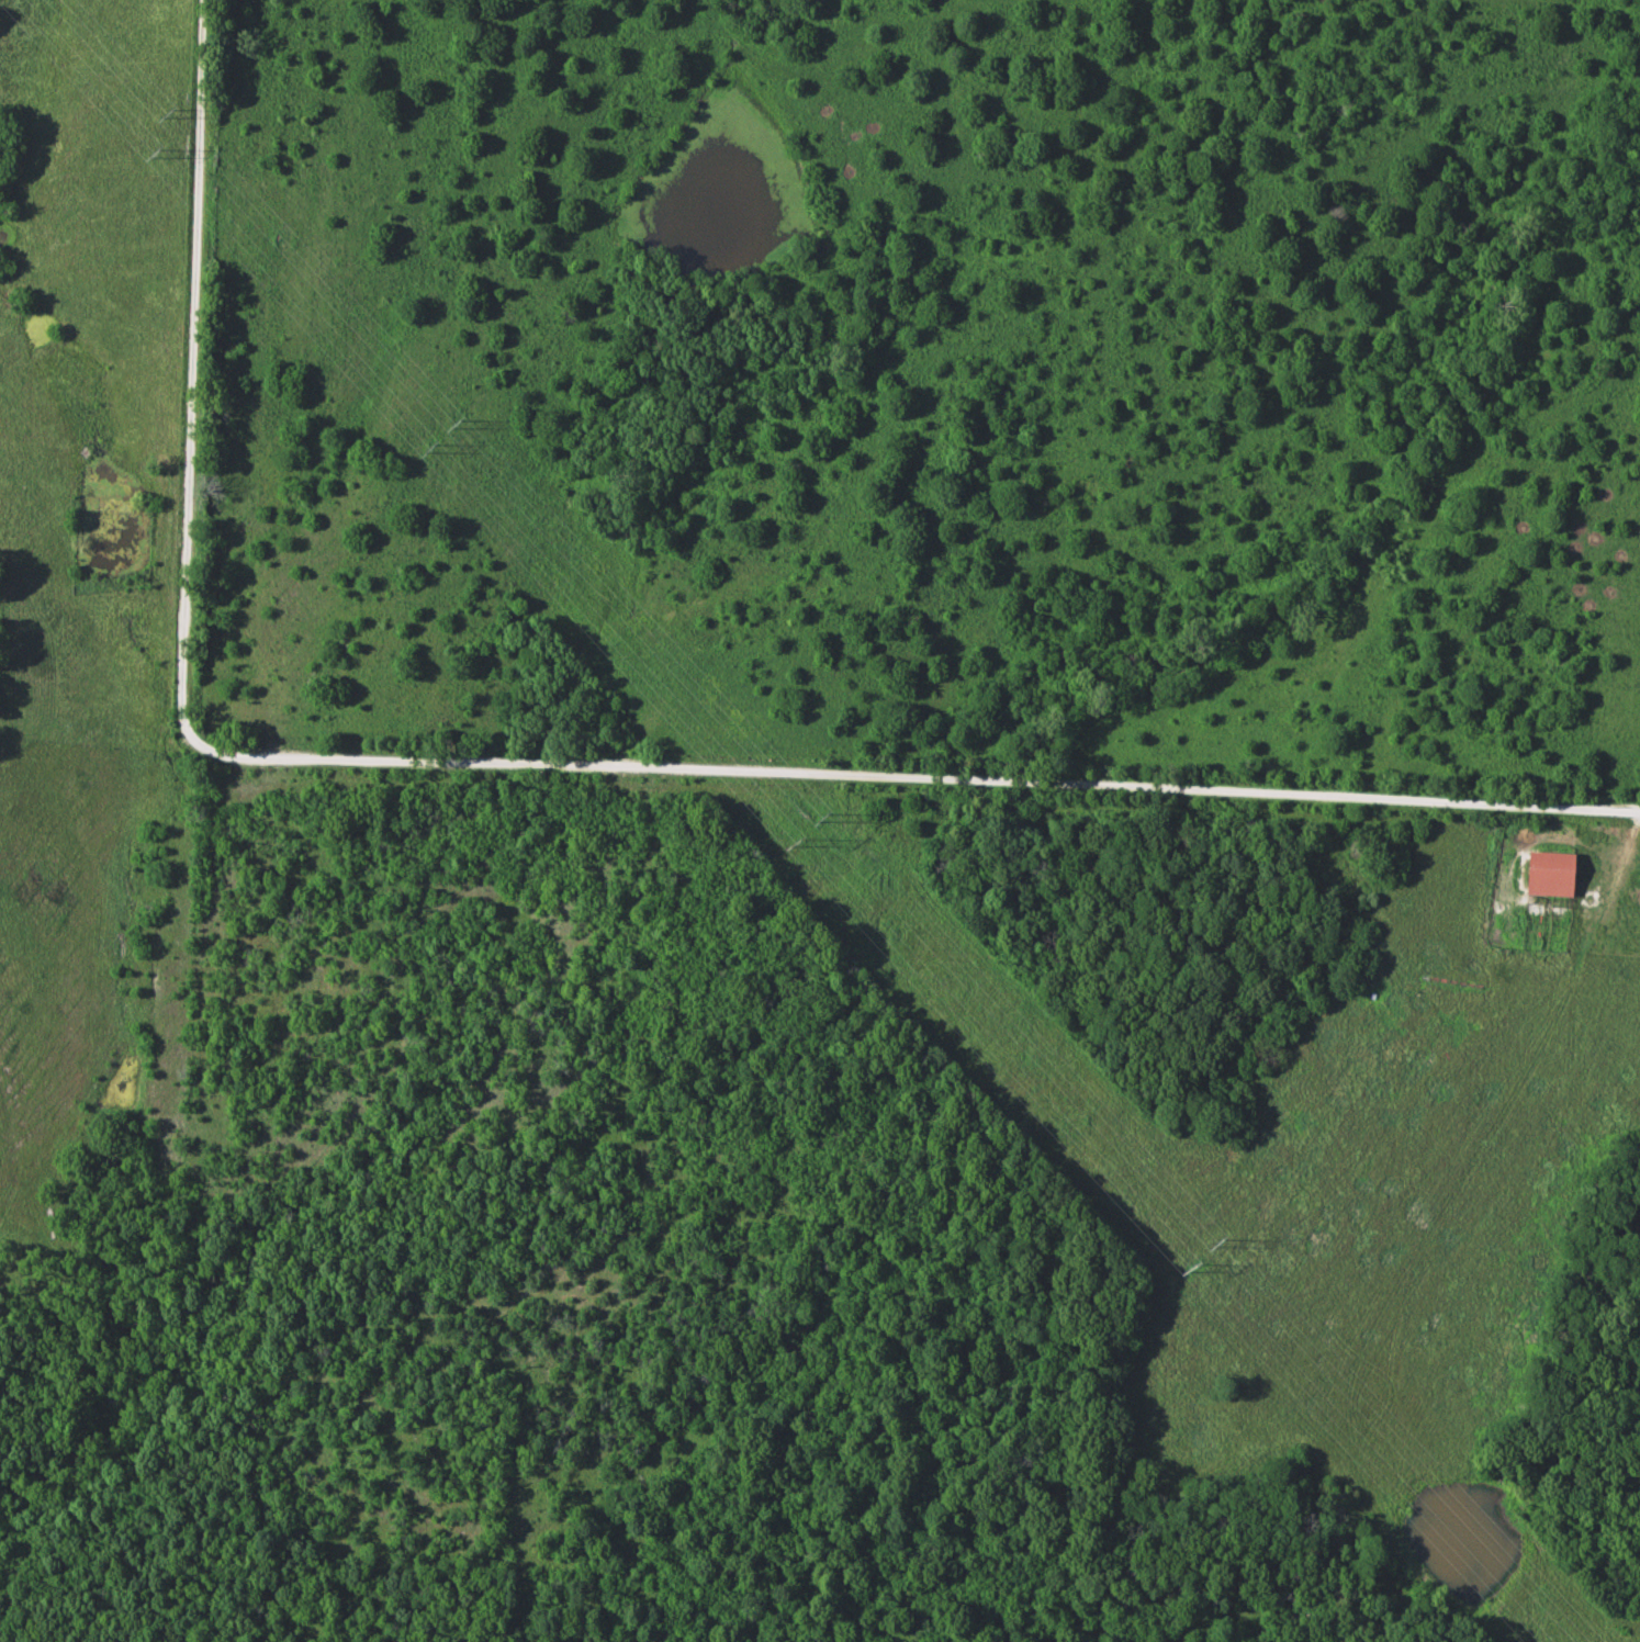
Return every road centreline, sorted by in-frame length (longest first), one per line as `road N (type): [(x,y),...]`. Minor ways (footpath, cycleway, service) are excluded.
road 1 (residential): [(1639,817),(695,774),(234,764),(191,745)]
road 2 (residential): [(191,745),(178,707),(200,0)]

